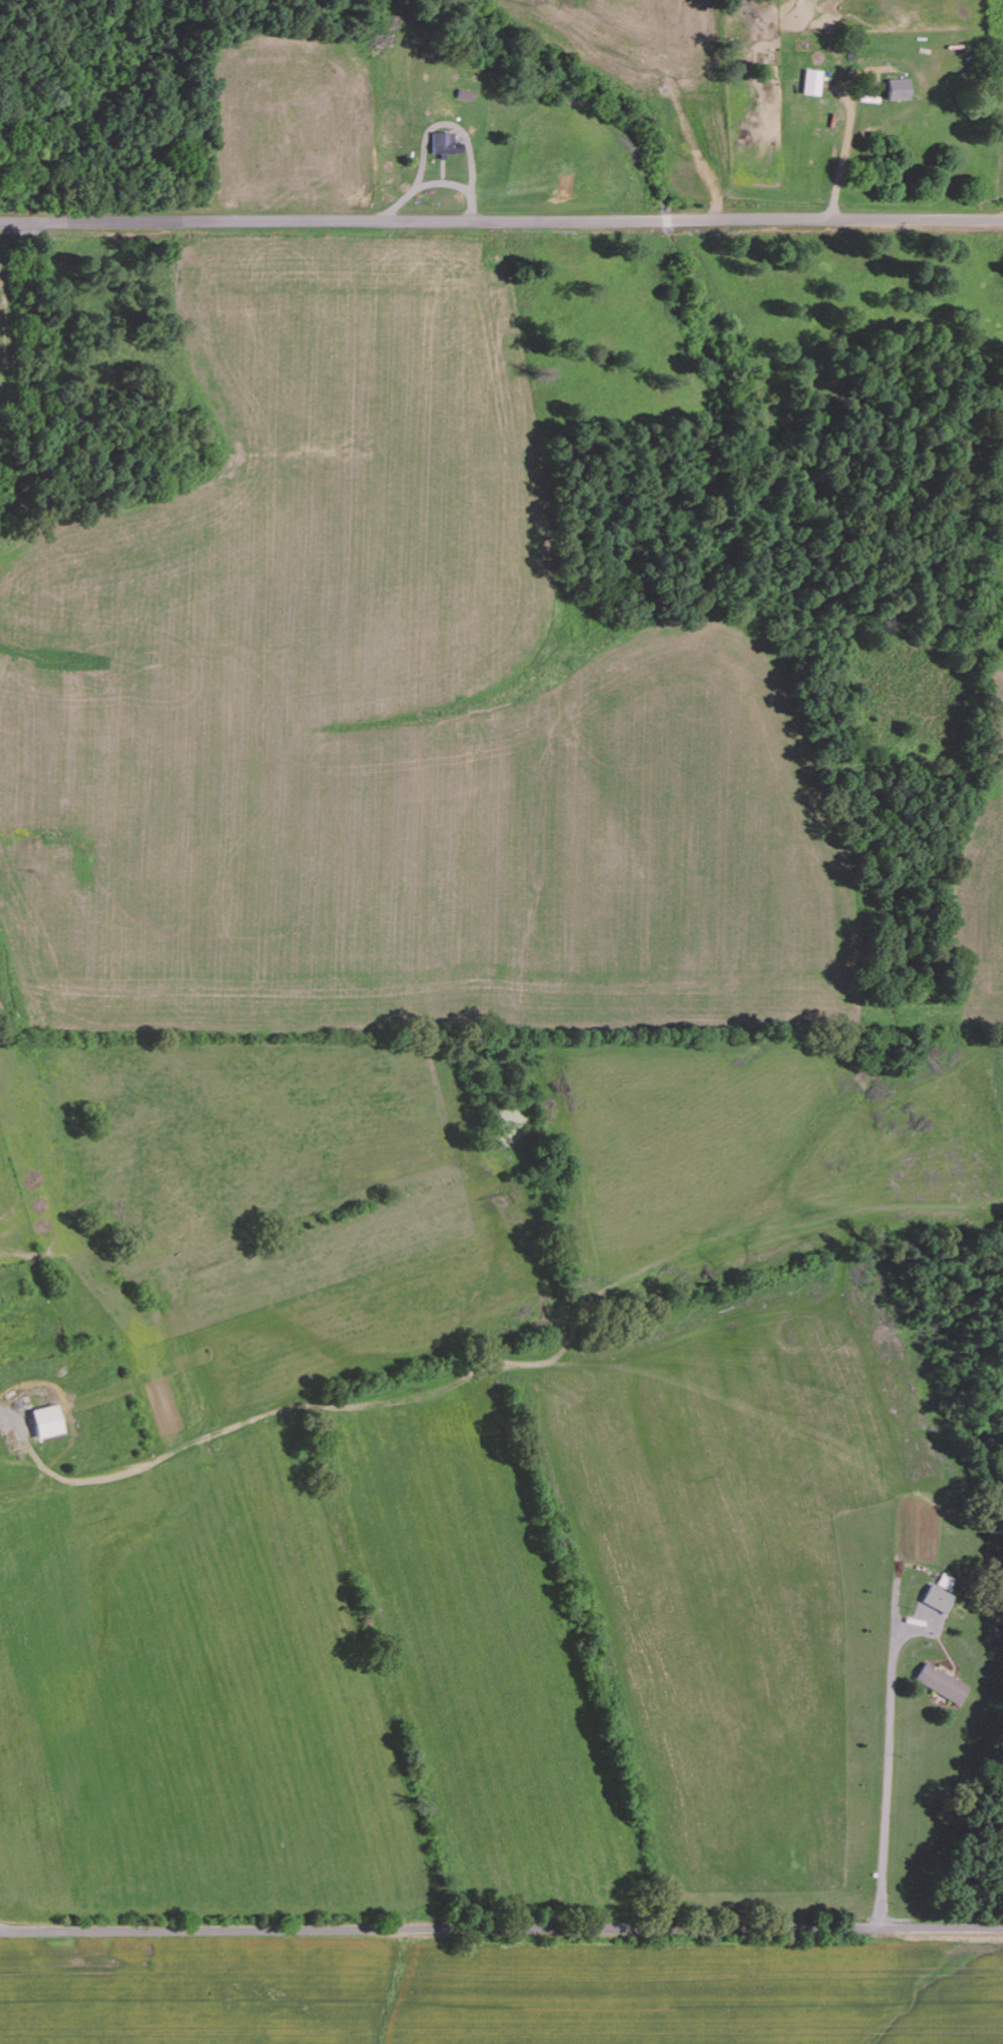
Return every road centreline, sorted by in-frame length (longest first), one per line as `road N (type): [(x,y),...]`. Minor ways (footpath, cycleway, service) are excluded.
road 1 (residential): [(1002,218),(0,224)]
road 2 (residential): [(1002,1927),(0,1929)]

